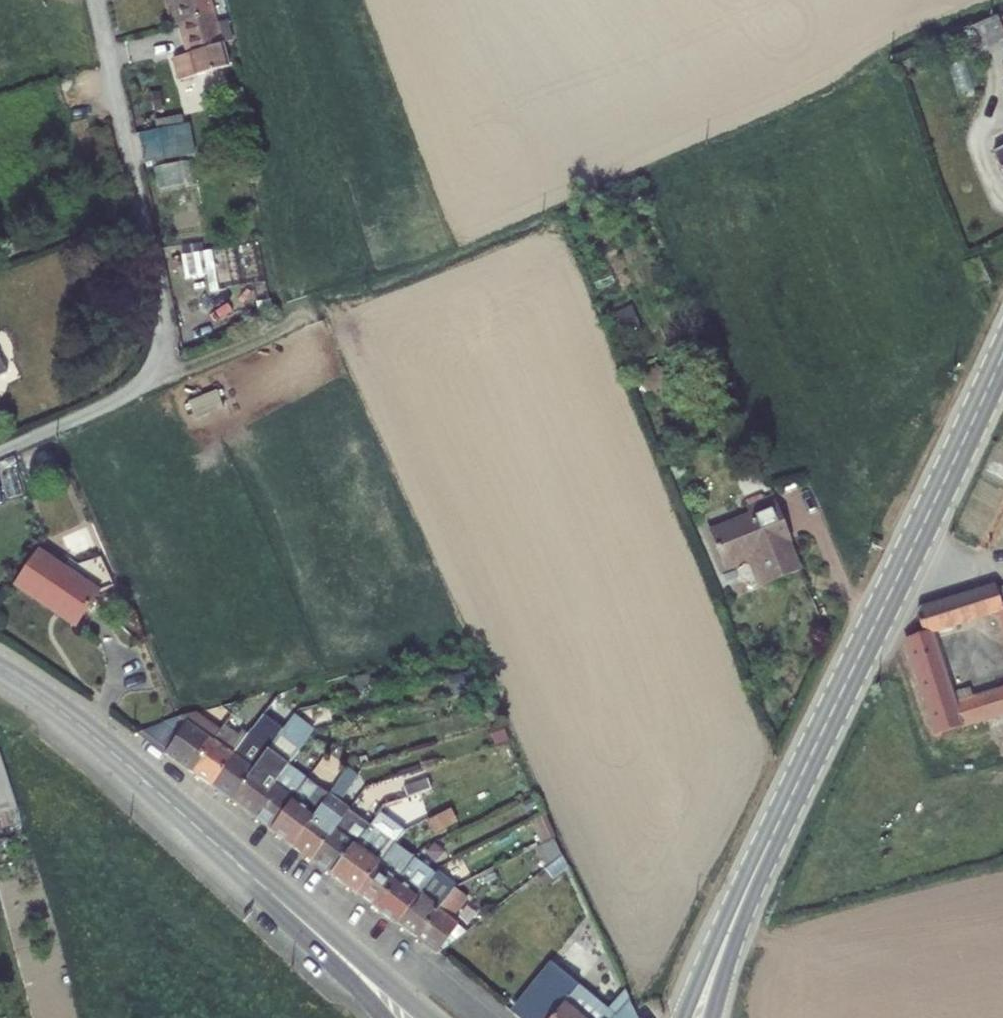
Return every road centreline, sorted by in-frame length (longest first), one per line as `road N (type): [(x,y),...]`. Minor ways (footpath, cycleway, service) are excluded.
road 1 (unclassified): [(94,0),(164,309),(164,346),(148,379),(121,400),(0,451)]
road 2 (tertiary): [(764,855),(1002,357)]
road 3 (tertiary): [(0,669),(81,726),(260,884)]
road 4 (tertiary): [(429,1017),(260,884)]
road 5 (tertiary): [(260,884),(387,1017)]
road 6 (tertiary): [(764,855),(684,1017)]
road 7 (tertiary): [(712,1017),(764,855)]

